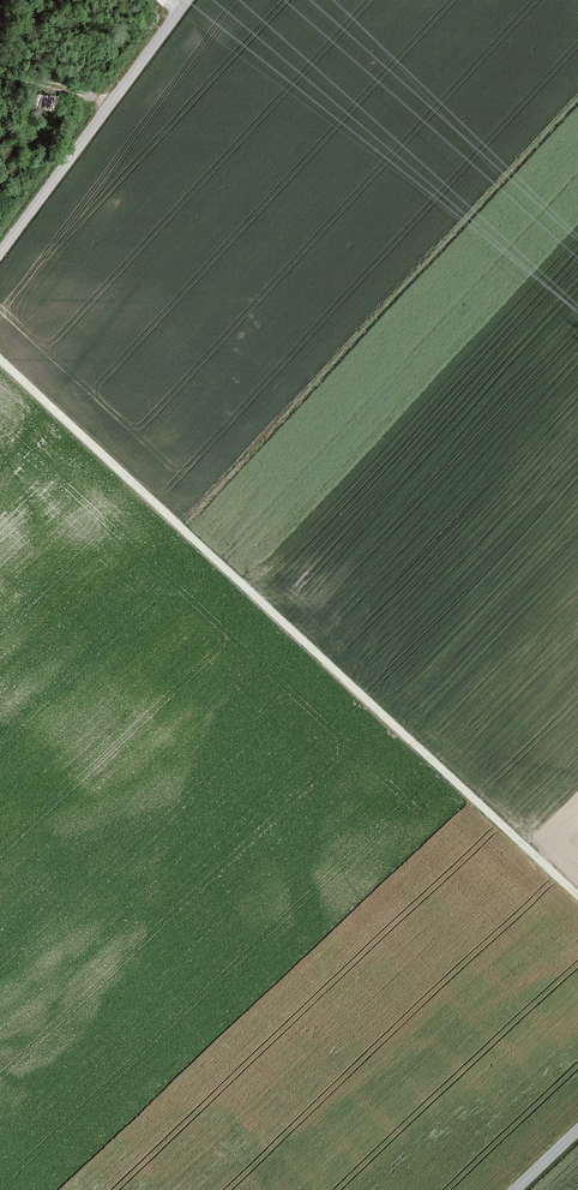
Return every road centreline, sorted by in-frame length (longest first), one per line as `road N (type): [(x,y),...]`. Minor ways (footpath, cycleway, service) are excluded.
road 1 (track): [(0,359),(577,896)]
road 2 (track): [(188,0),(0,255)]

